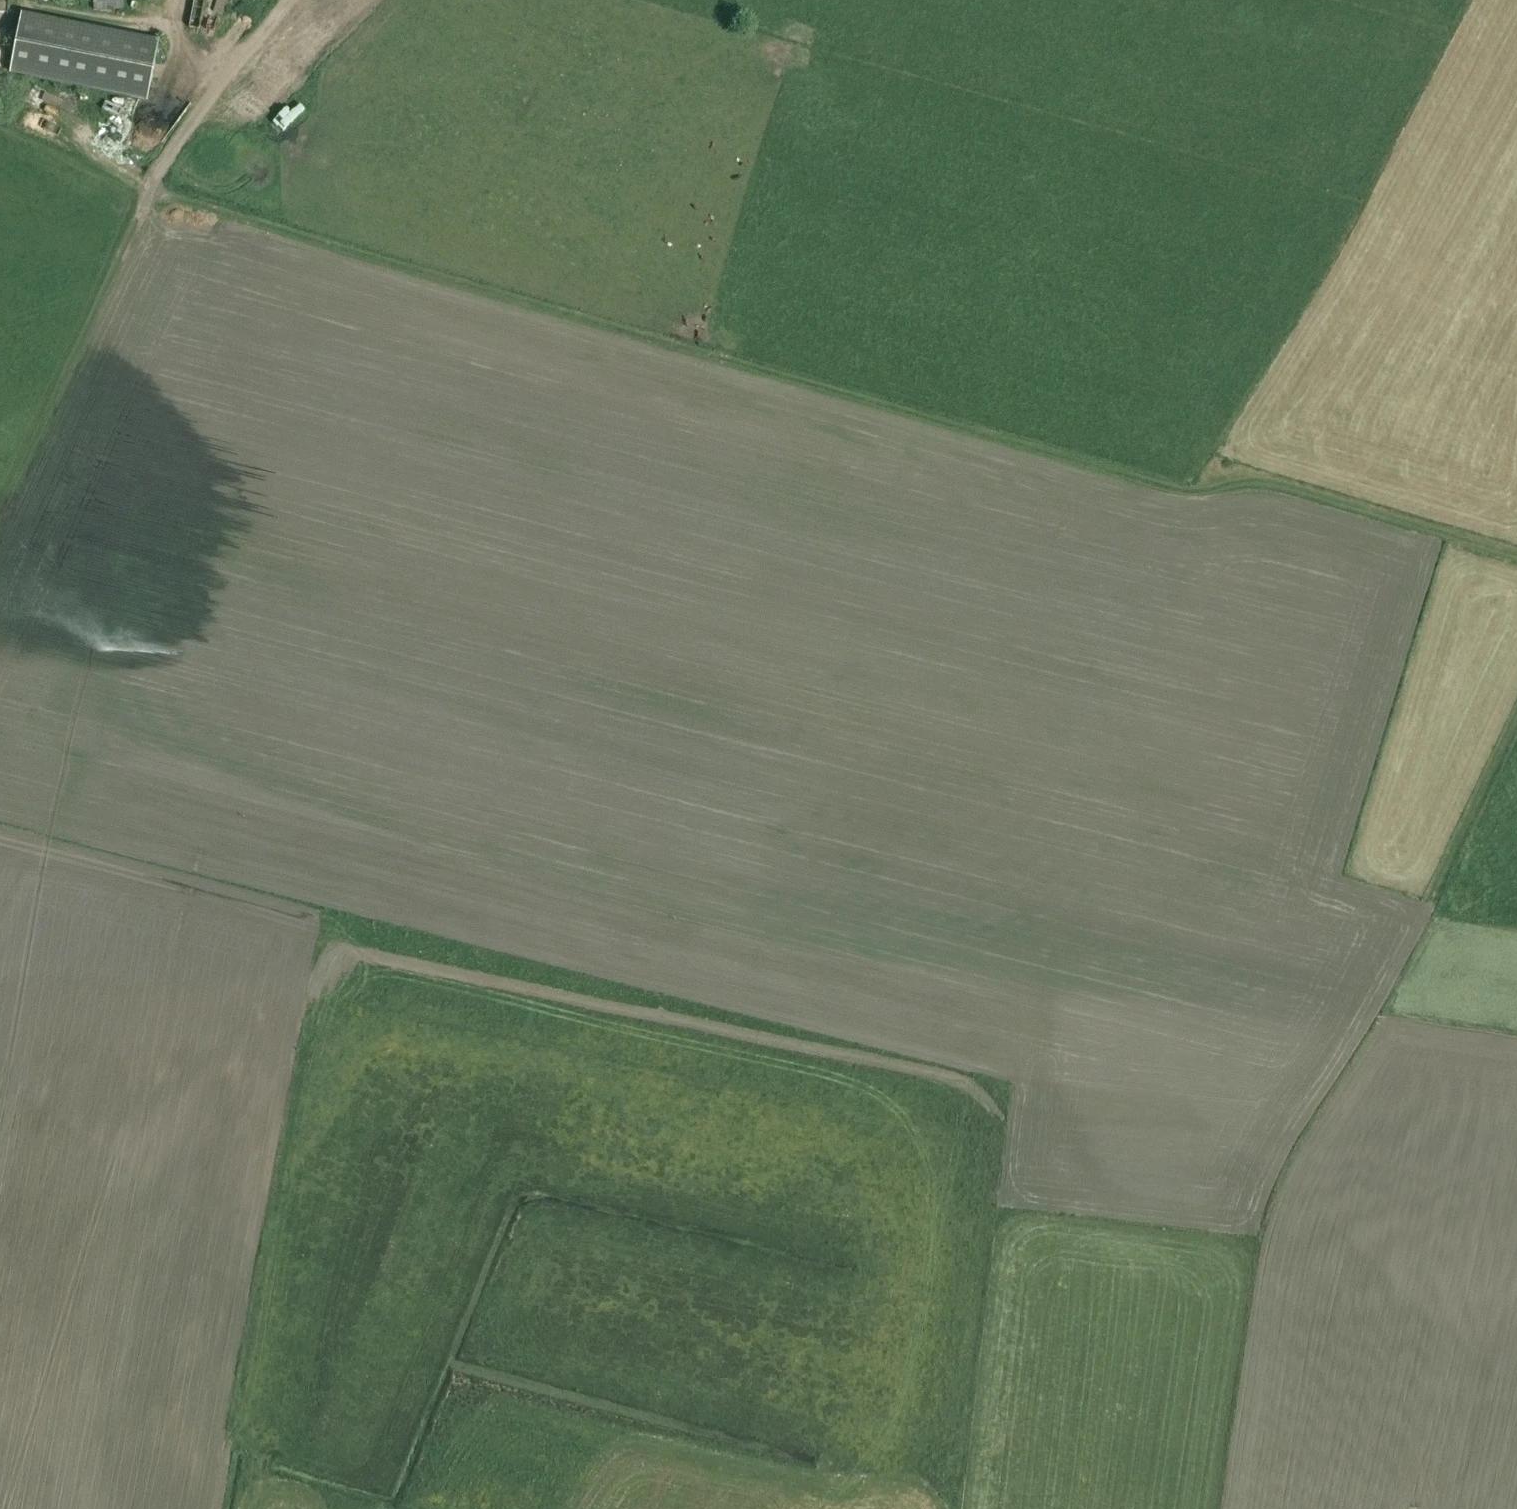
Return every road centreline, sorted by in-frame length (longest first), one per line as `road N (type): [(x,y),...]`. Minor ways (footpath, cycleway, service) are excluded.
road 1 (track): [(1516,554),(1276,482),(1179,488),(180,203),(152,185)]
road 2 (track): [(1319,1119),(1516,707)]
road 3 (track): [(152,185),(0,519)]
road 4 (track): [(288,0),(206,96),(152,185)]
road 5 (track): [(152,185),(0,122)]

